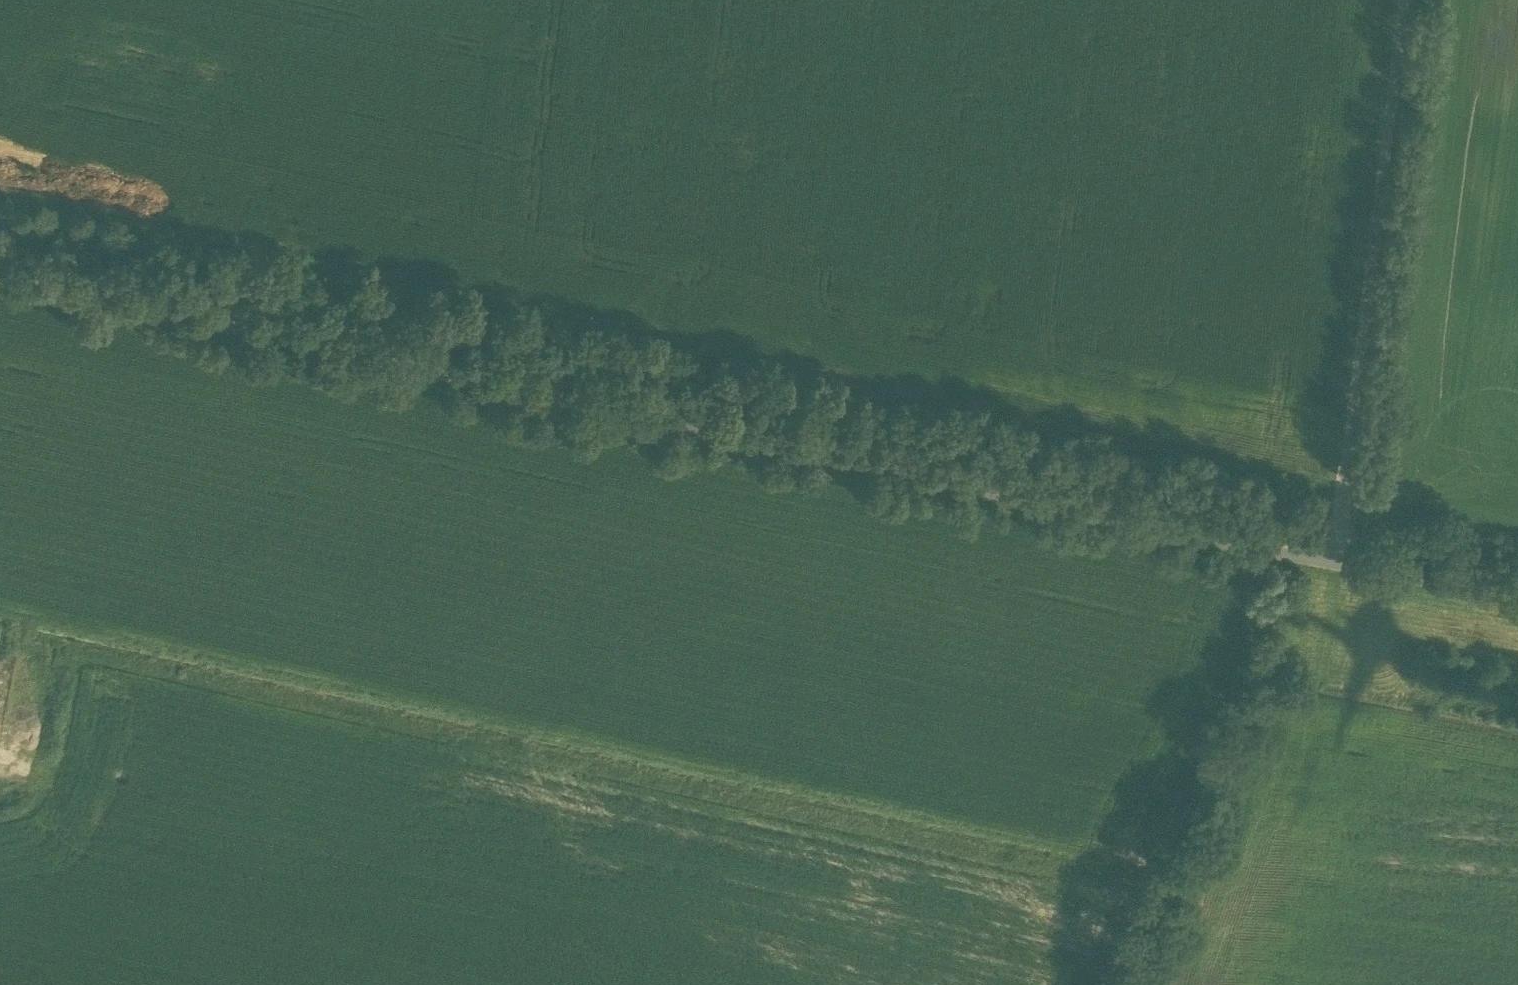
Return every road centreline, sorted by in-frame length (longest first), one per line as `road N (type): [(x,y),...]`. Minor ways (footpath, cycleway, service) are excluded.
road 1 (unclassified): [(0,275),(1337,561)]
road 2 (unclassified): [(1337,561),(1406,0)]
road 3 (unclassified): [(1337,561),(1517,594)]

